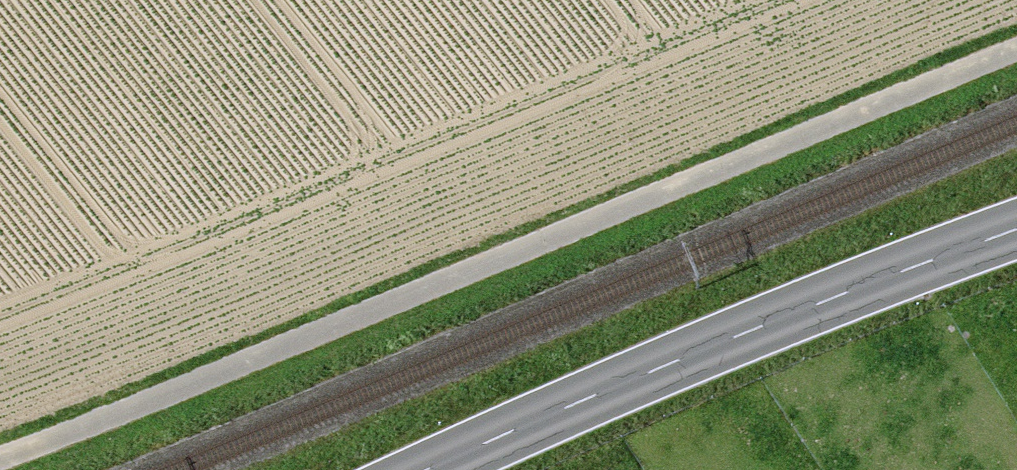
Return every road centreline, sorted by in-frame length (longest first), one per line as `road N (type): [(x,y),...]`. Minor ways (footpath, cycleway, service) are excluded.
road 1 (residential): [(0,462),(1016,45)]
road 2 (secondary): [(436,469),(581,402),(1016,229)]

